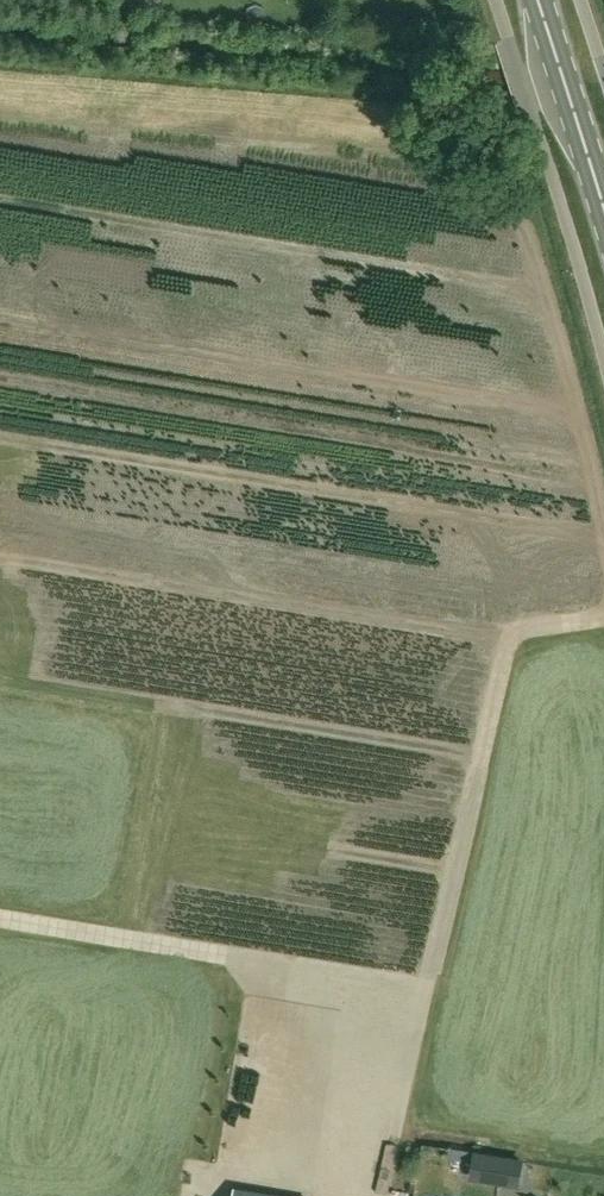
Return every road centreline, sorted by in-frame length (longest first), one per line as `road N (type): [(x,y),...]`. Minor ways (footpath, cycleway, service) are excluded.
road 1 (secondary): [(603,200),(541,0)]

